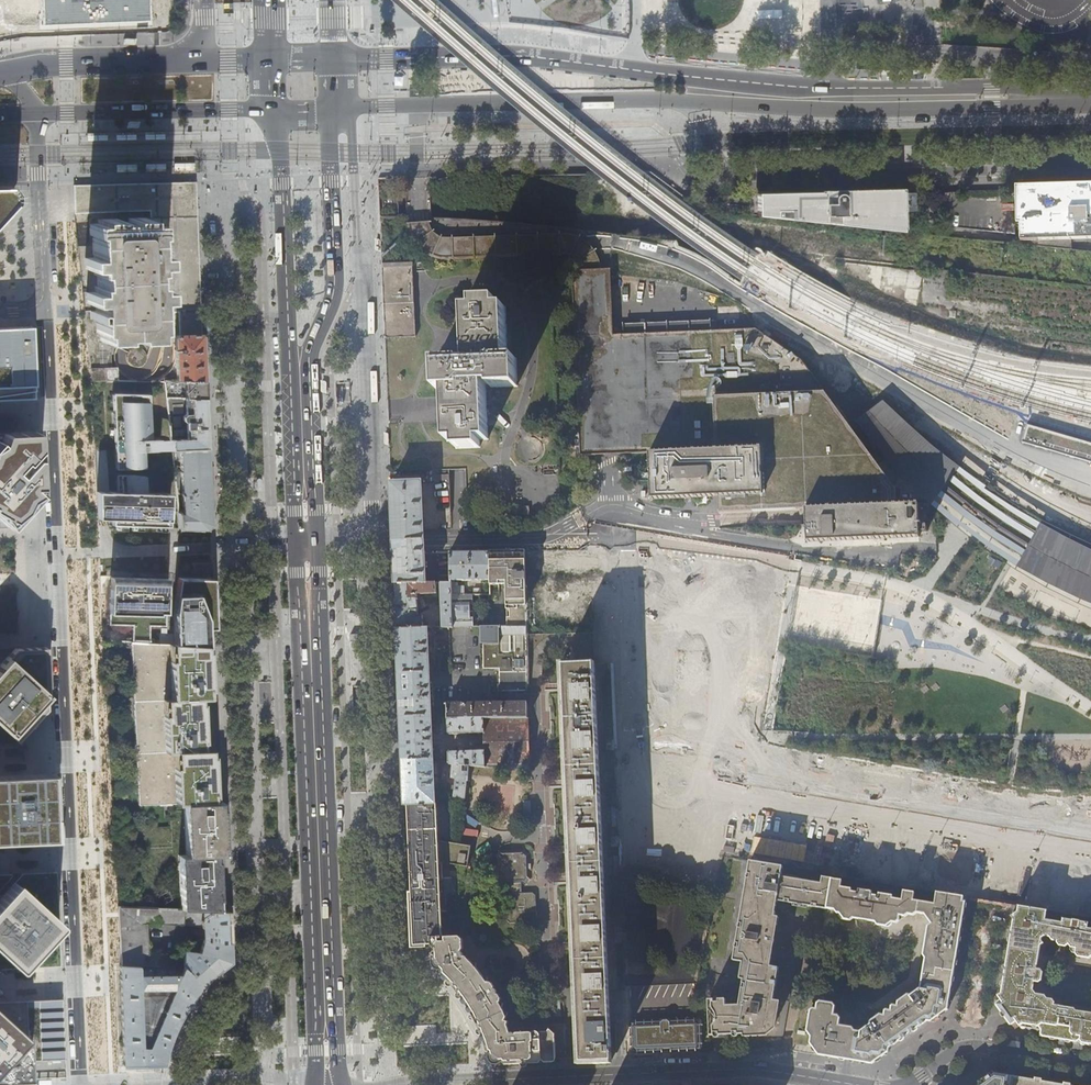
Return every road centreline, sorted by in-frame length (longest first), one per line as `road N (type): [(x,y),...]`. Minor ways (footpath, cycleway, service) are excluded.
road 1 (residential): [(81,1084),(44,312)]
road 2 (primary): [(1053,99),(1004,87),(792,85),(526,56),(337,59)]
road 3 (primary): [(304,545),(326,1051)]
road 4 (residential): [(386,1084),(753,1069),(854,1084)]
road 5 (residential): [(689,101),(726,173),(737,177),(1090,169)]
road 6 (primary): [(689,101),(846,110),(1053,99)]
road 7 (primary): [(341,108),(689,101)]
road 8 (primary): [(299,377),(333,298),(329,148),(341,108)]
road 9 (primary): [(270,112),(299,377)]
road 10 (residential): [(547,535),(304,545)]
road 11 (primary): [(35,112),(270,112)]
road 12 (residential): [(44,312),(35,112)]
road 13 (primary): [(206,60),(11,68)]
road 14 (residential): [(1090,1067),(967,1047),(915,1084)]
road 15 (primary): [(299,377),(304,545)]

